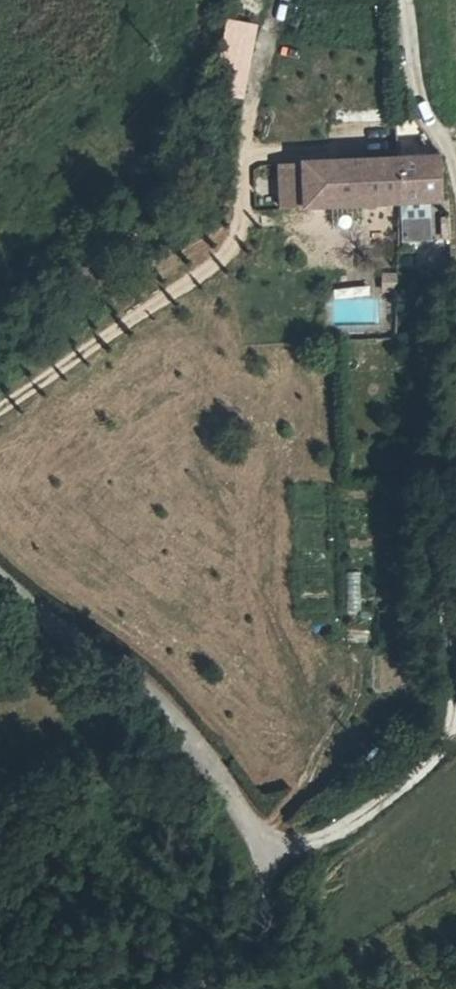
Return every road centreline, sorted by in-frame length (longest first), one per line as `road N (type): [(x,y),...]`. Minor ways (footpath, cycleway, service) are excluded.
road 1 (track): [(0,584),(146,697),(281,860),(251,937),(203,988)]
road 2 (track): [(0,408),(240,245)]
road 3 (track): [(455,693),(446,675),(444,605),(455,473)]
road 4 (track): [(281,860),(366,817),(455,739)]
road 5 (track): [(455,152),(448,0)]

